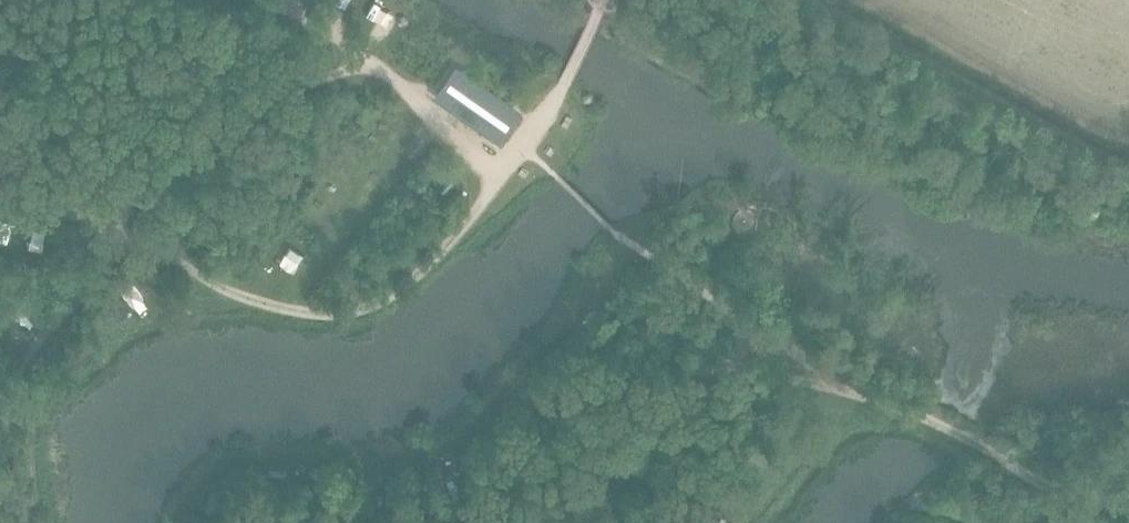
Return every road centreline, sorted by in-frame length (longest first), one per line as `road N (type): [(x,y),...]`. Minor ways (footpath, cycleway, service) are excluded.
road 1 (track): [(116,235),(282,307),(369,308),(446,249),(506,171)]
road 2 (track): [(1128,507),(1063,492),(942,426),(826,386),(756,328)]
road 3 (track): [(521,522),(662,387),(690,372),(732,368),(826,386)]
road 4 (track): [(373,63),(261,98),(174,149),(145,174),(116,235)]
road 5 (track): [(116,235),(109,259),(27,356),(13,387),(5,471),(20,522)]
road 6 (track): [(506,171),(362,54),(269,0)]
road 7 (track): [(0,195),(116,235)]

